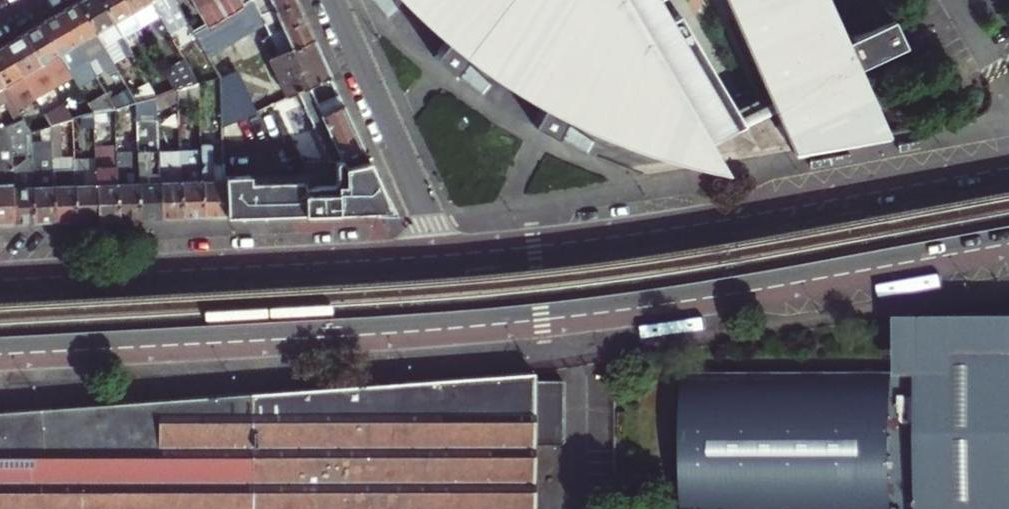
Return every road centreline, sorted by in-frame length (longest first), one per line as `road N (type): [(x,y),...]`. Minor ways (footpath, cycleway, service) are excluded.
road 1 (primary): [(0,352),(544,318),(1008,241)]
road 2 (primary): [(1008,169),(691,228),(450,257)]
road 3 (primary): [(450,257),(0,282)]
road 4 (residential): [(333,0),(450,257)]

